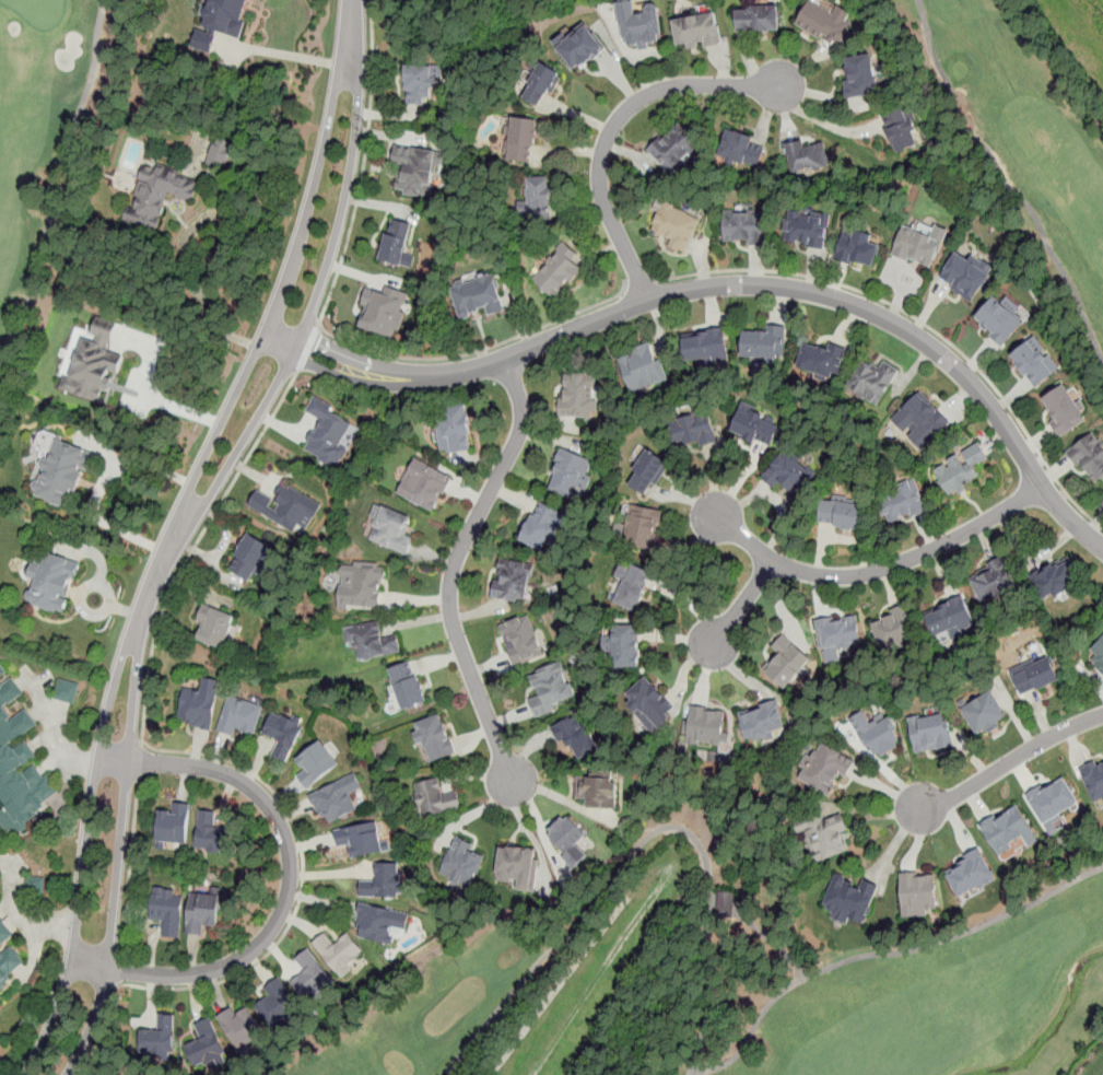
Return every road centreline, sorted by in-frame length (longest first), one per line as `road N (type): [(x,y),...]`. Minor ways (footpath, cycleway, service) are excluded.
road 1 (residential): [(284,344),(353,372),(427,379),(690,290),(742,283),(810,291),(907,330),(954,366),(998,416),(1041,489),(1102,550)]
road 2 (residential): [(112,768),(152,585),(284,344),(308,270),(333,179),(355,0)]
road 3 (residential): [(91,962),(177,977),(227,966),(266,938),(291,879),(283,830),(257,792),(207,768),(115,758)]
road 4 (residential): [(504,359),(519,396),(517,442),(456,560),(450,588),(451,619),(515,787)]
road 5 (residential): [(647,302),(602,195),(601,157),(614,125),(637,102),(678,85),(786,89)]
road 6 (residential): [(1041,489),(870,575),(822,579),(791,570),(712,513)]
road 7 (residential): [(1102,716),(917,815)]
road 8 (residential): [(94,931),(112,768)]
road 9 (residential): [(46,1074),(67,1042),(91,962)]

